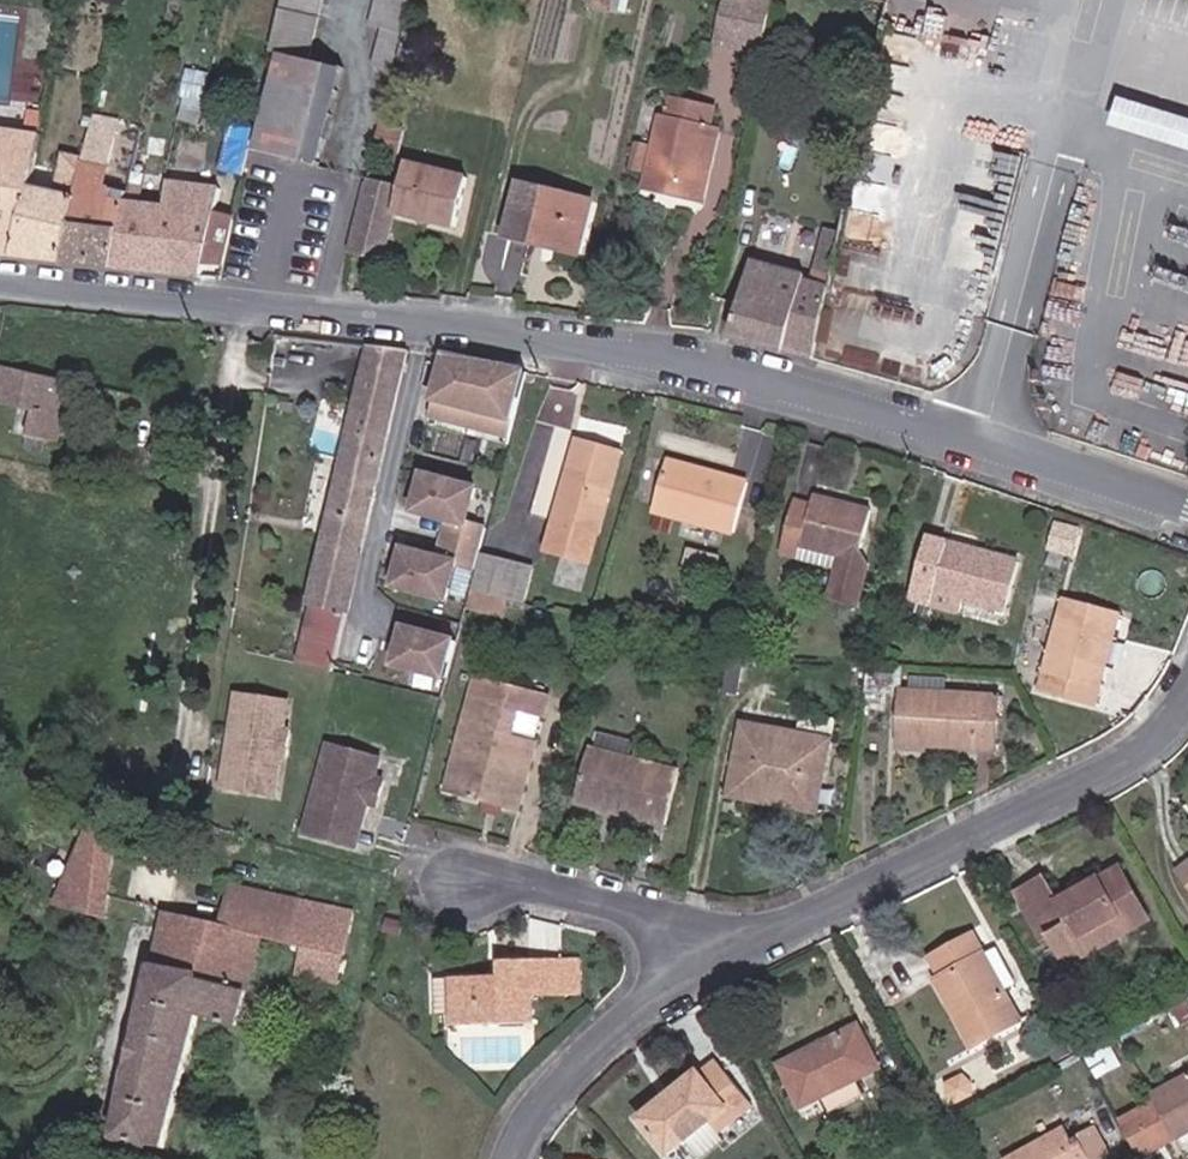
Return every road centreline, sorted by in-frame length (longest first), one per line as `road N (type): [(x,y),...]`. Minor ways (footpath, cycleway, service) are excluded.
road 1 (residential): [(0,278),(687,360),(969,438),(1187,516)]
road 2 (residential): [(713,970),(1149,754),(1187,707)]
road 3 (residential): [(515,1158),(537,1111),(596,1049),(658,996),(713,970)]
road 4 (residential): [(713,970),(635,916),(465,884)]

